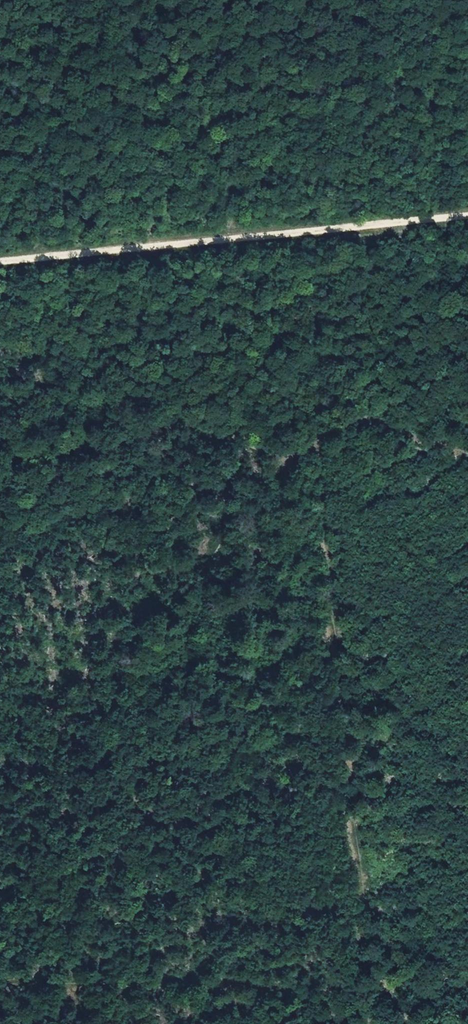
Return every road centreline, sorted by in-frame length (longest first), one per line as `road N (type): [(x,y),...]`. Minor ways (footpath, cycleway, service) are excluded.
road 1 (track): [(467,214),(0,260)]
road 2 (track): [(0,745),(149,625),(262,506),(291,459)]

